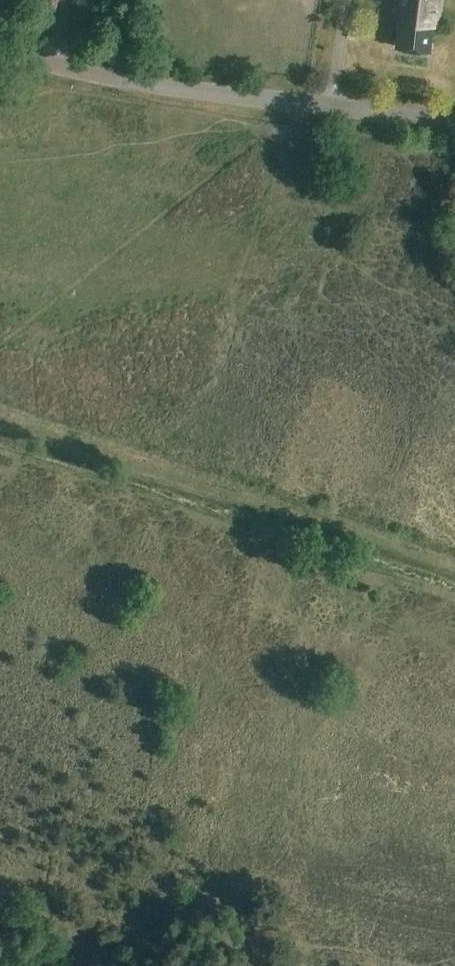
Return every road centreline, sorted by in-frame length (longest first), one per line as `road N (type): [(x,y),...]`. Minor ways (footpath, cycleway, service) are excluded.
road 1 (tertiary): [(454,121),(134,81),(0,47)]

